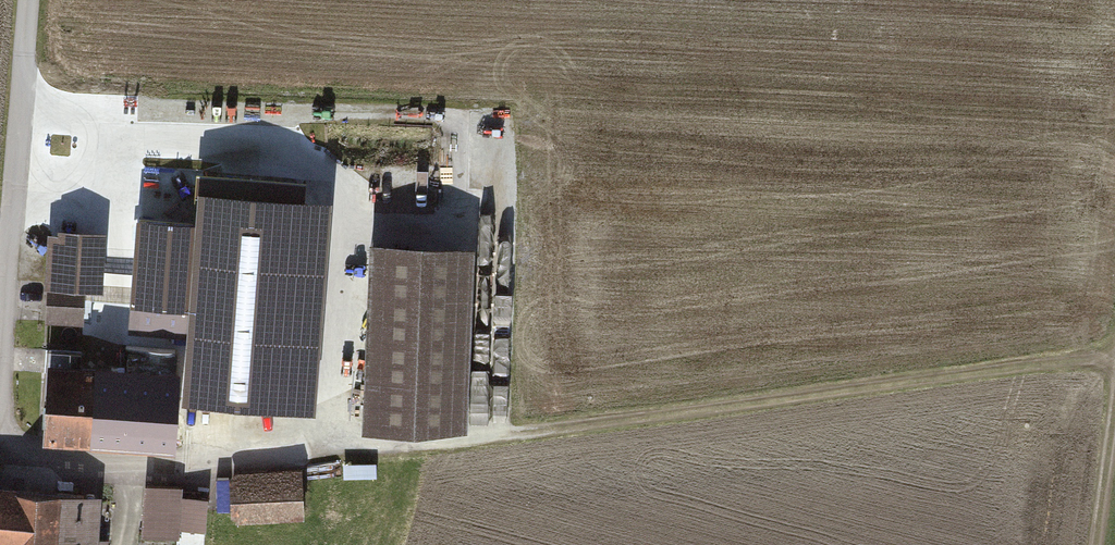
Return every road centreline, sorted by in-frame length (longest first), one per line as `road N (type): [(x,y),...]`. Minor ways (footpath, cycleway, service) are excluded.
road 1 (track): [(1114,359),(500,438)]
road 2 (track): [(125,107),(458,117)]
road 3 (track): [(500,438),(510,212)]
road 4 (track): [(1096,544),(1114,399)]

